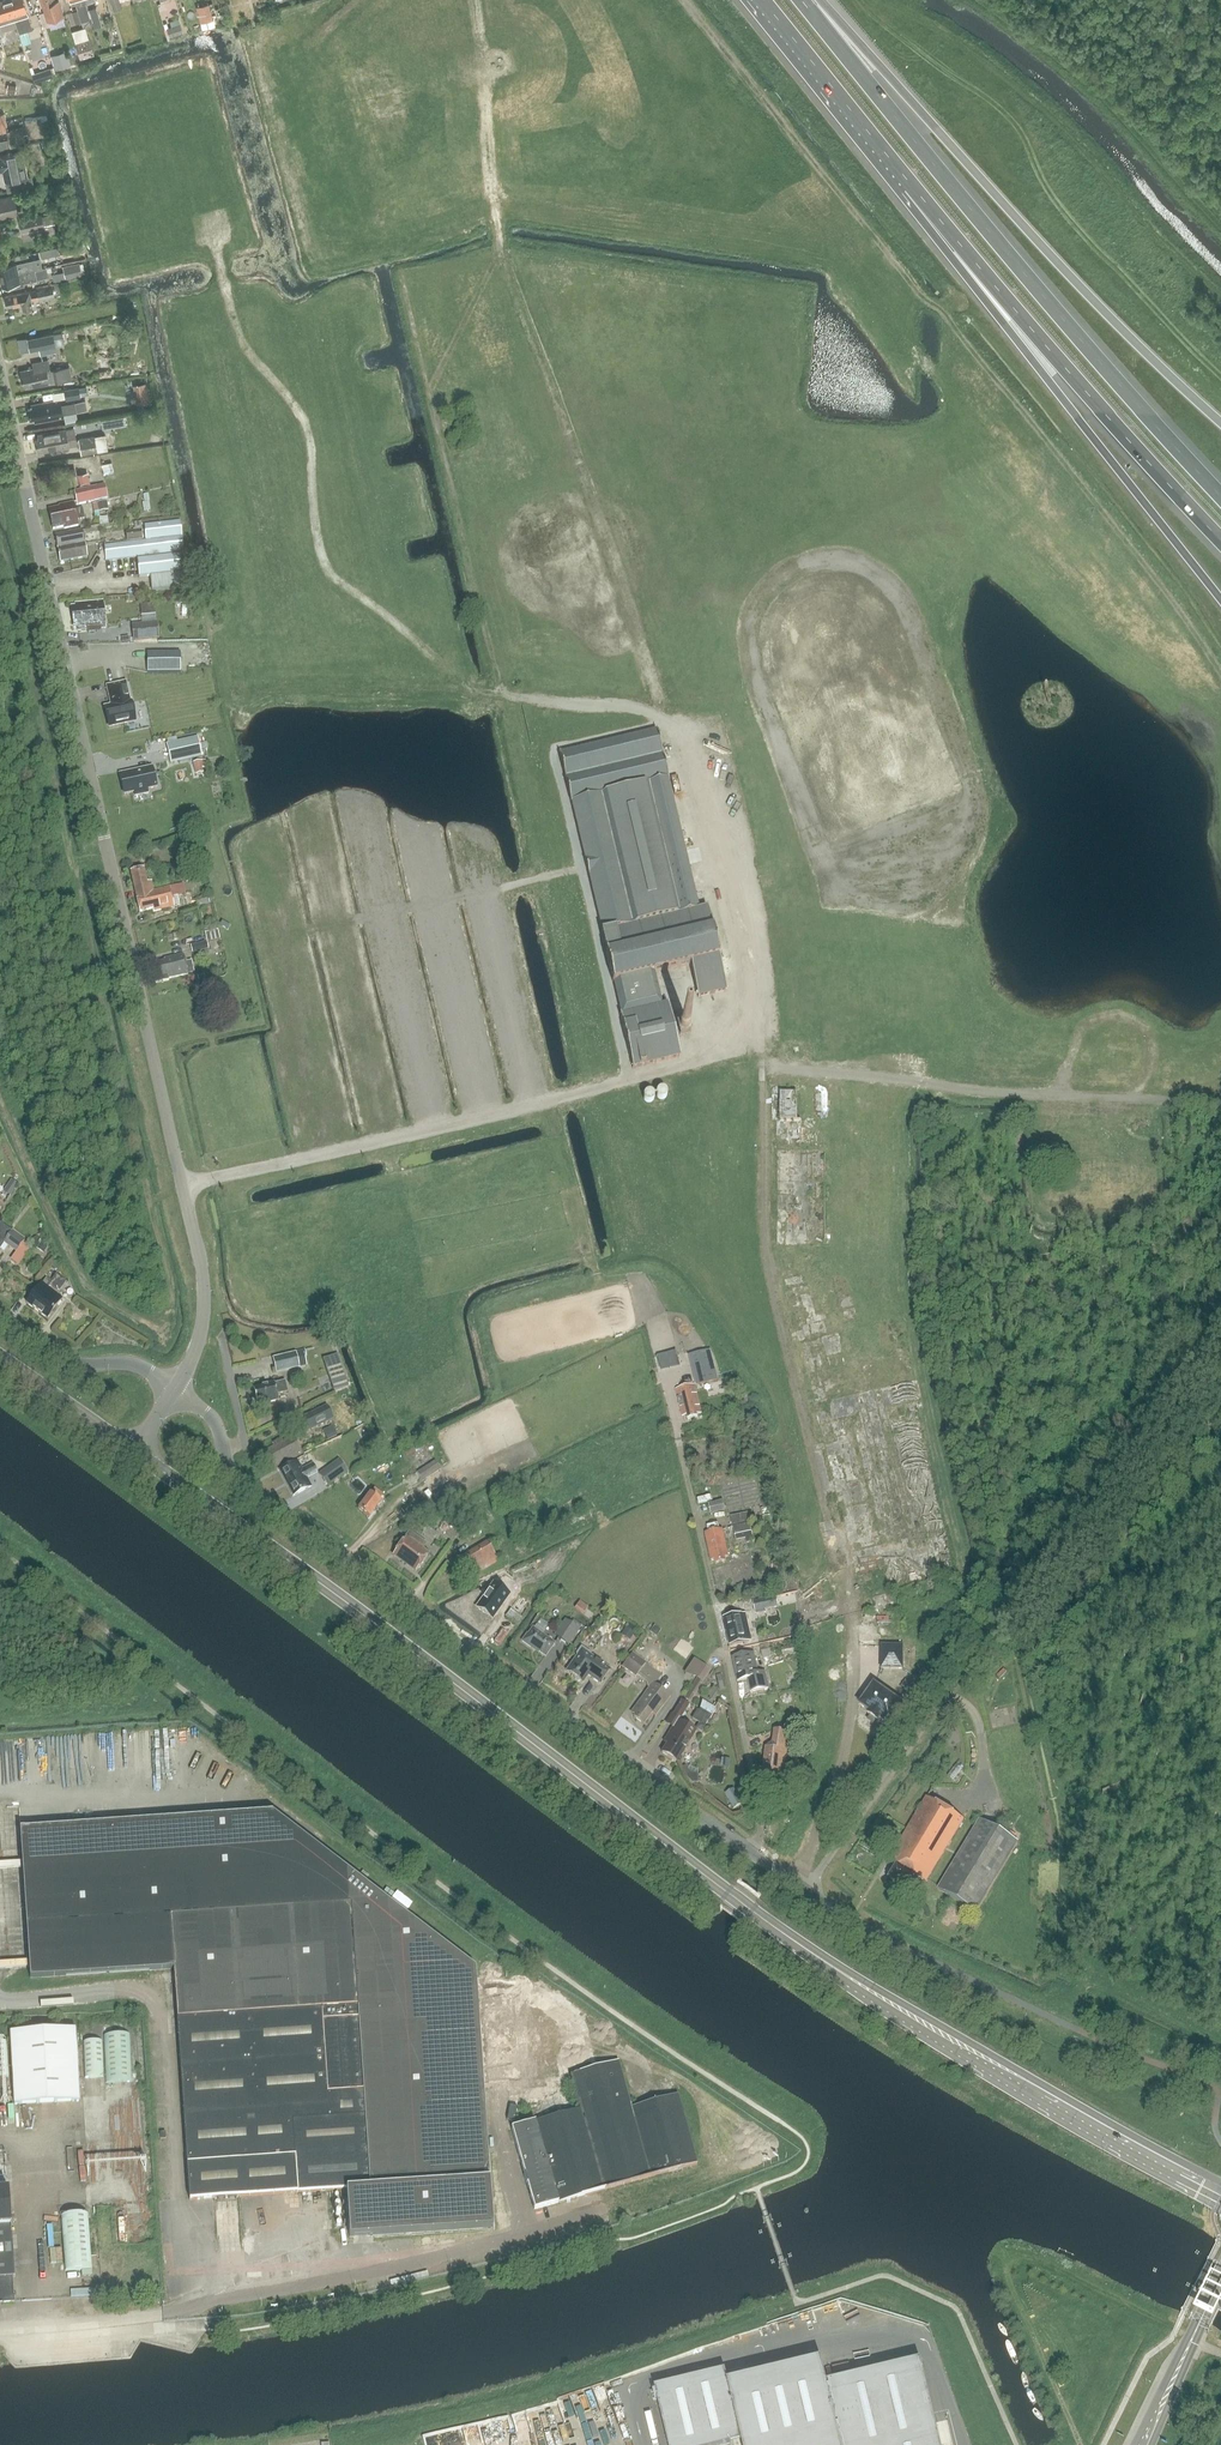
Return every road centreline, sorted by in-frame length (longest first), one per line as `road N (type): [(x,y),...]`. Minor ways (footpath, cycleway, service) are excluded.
road 1 (secondary): [(1220,2196),(961,2049),(802,1948),(133,1453)]
road 2 (unclassified): [(174,1389),(202,1326),(200,1261),(60,638)]
road 3 (unclassified): [(751,1850),(277,1513),(238,1480),(224,1451)]
road 4 (motorway): [(1220,495),(1072,329),(802,0)]
road 5 (motorway): [(1220,423),(806,0)]
road 6 (motorway): [(911,183),(1048,381),(1220,599)]
road 7 (residential): [(751,1850),(760,1813),(666,1384)]
road 8 (motorway): [(911,183),(1040,340),(1220,539)]
road 9 (residential): [(60,638),(0,372)]
road 10 (motorway): [(763,0),(911,183)]
road 11 (residential): [(174,1389),(136,1367),(65,1362),(0,1318)]
road 12 (tertiary): [(1143,2444),(1220,2277)]
road 13 (secondary): [(133,1453),(0,1359)]
road 14 (unclassified): [(0,2331),(161,2317)]
road 15 (unclassified): [(224,1451),(242,1445),(244,1435),(222,1336)]

